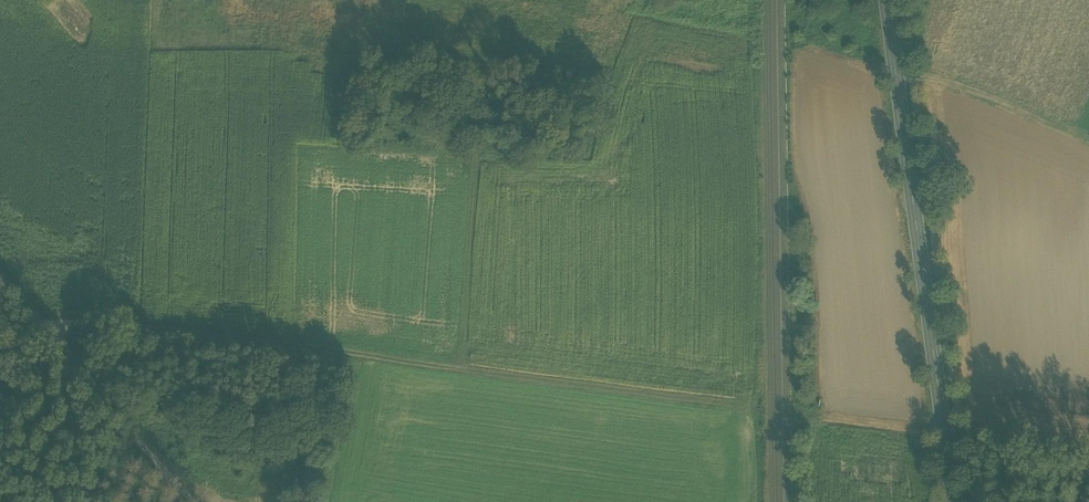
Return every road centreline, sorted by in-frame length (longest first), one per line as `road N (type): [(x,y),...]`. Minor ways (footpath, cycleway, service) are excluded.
road 1 (track): [(32,319),(725,404)]
road 2 (primary): [(953,501),(886,0)]
road 3 (unclassified): [(0,283),(193,501)]
road 4 (track): [(1088,134),(895,69)]
road 5 (track): [(1088,451),(944,432)]

